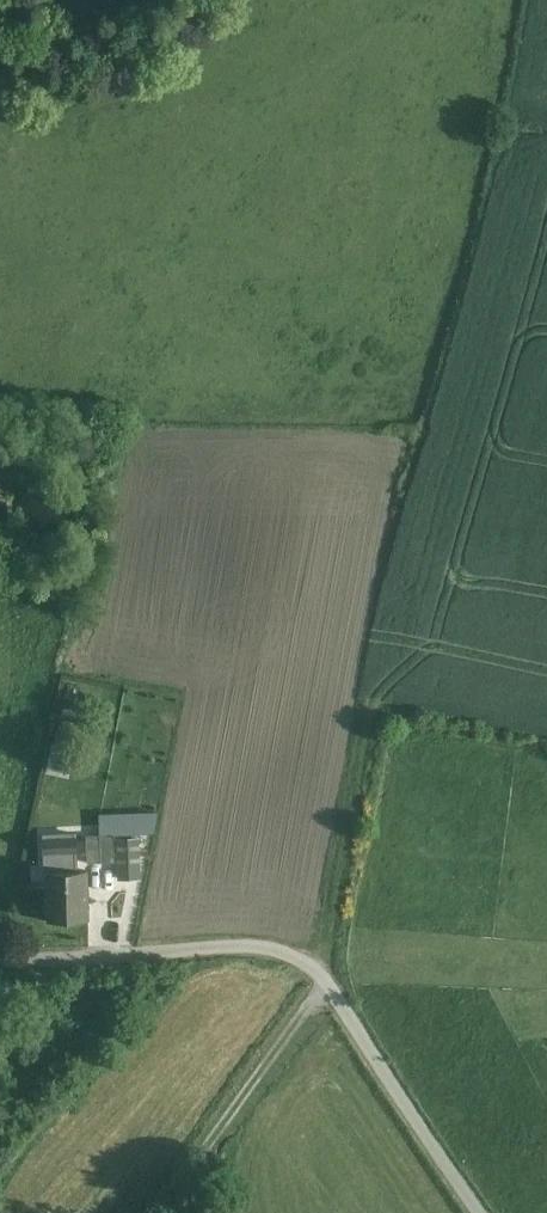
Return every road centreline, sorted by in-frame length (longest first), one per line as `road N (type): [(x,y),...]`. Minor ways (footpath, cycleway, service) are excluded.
road 1 (unclassified): [(482,1212),(328,982),(280,949),(0,957)]
road 2 (track): [(328,982),(178,1185)]

